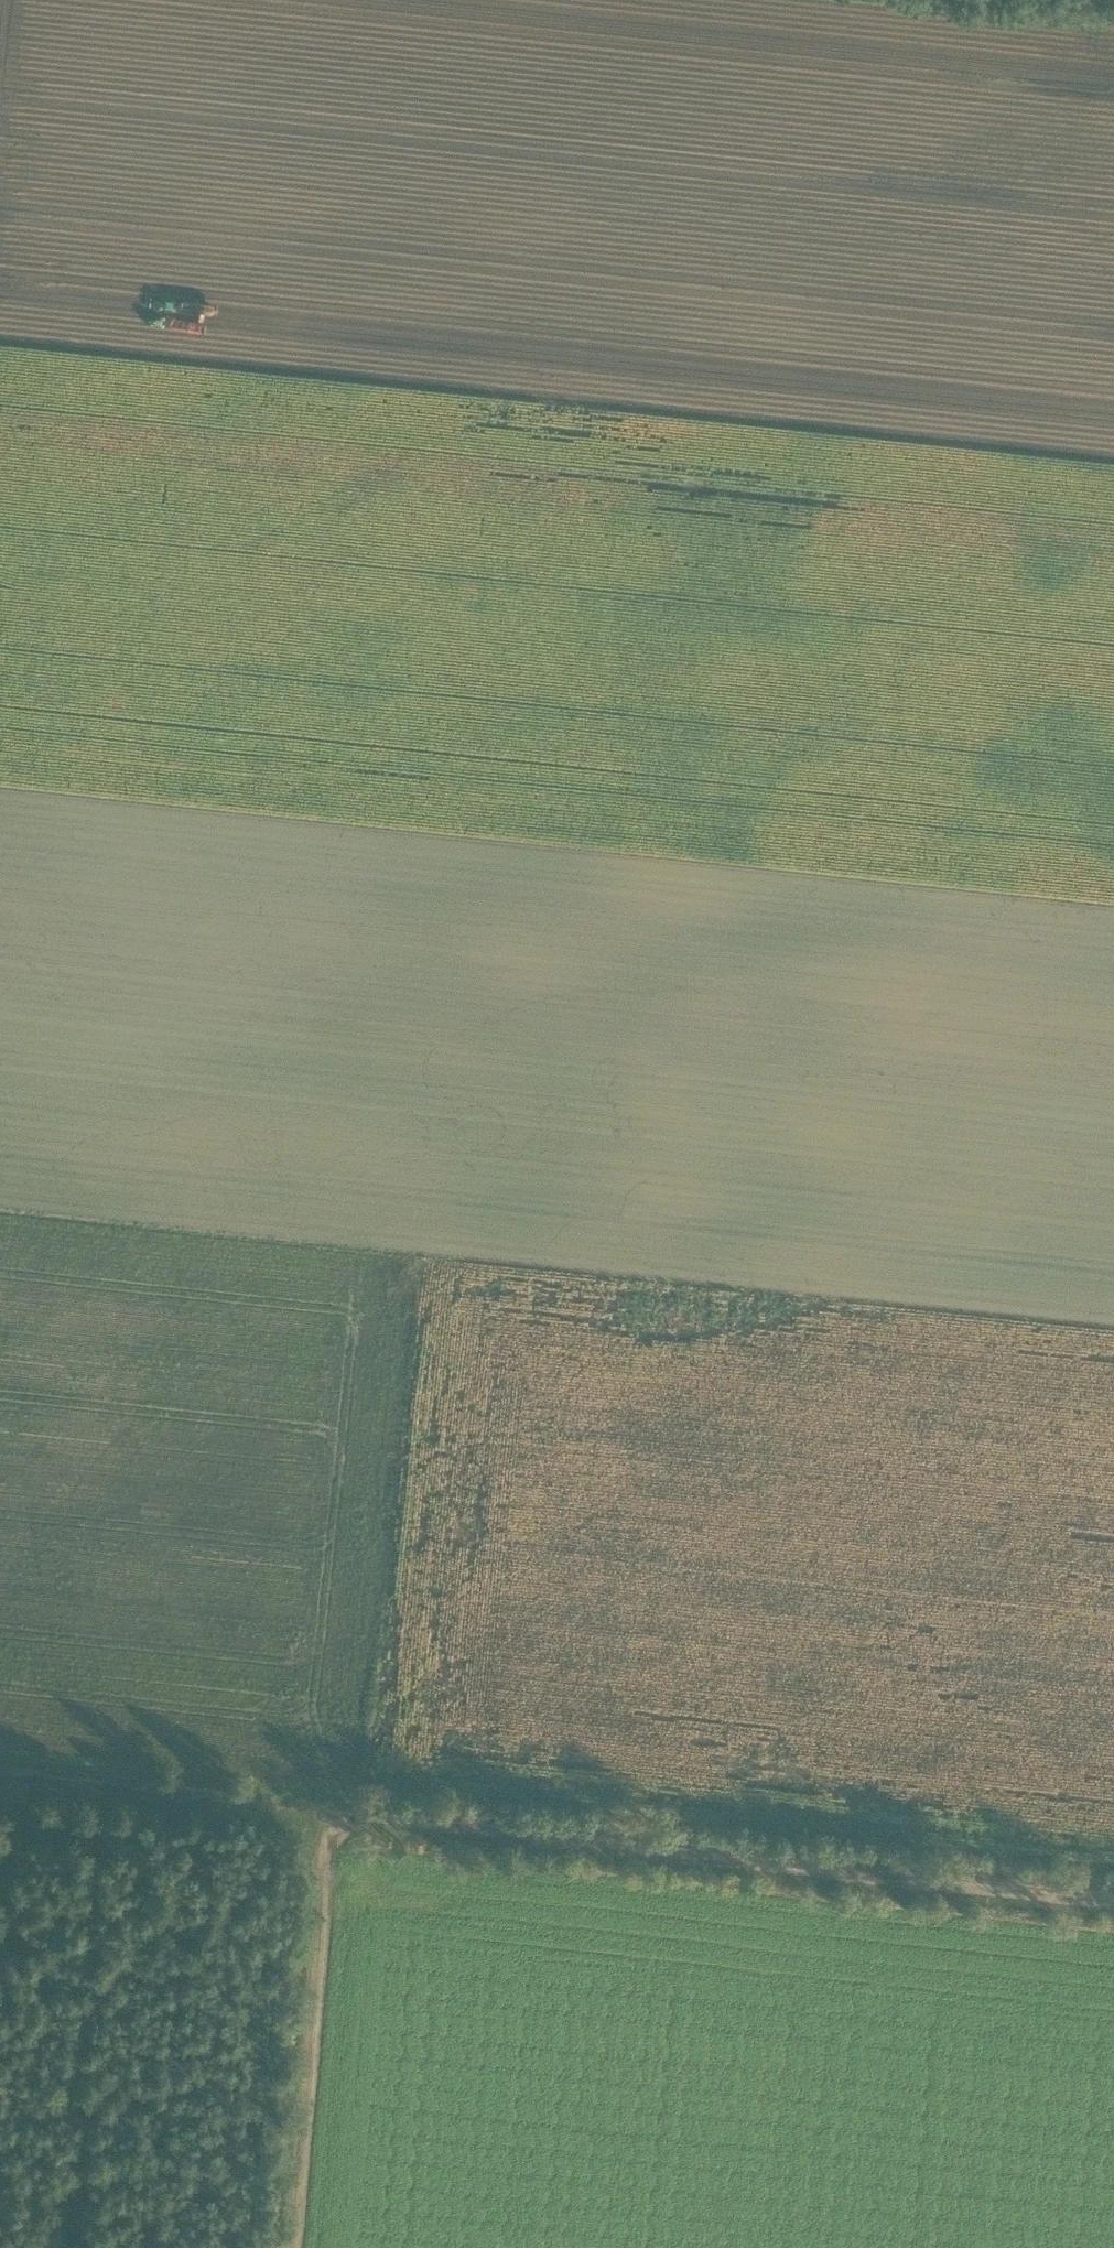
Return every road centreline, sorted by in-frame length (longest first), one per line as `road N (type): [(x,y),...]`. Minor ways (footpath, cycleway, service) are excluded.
road 1 (track): [(1113,1901),(326,1813)]

